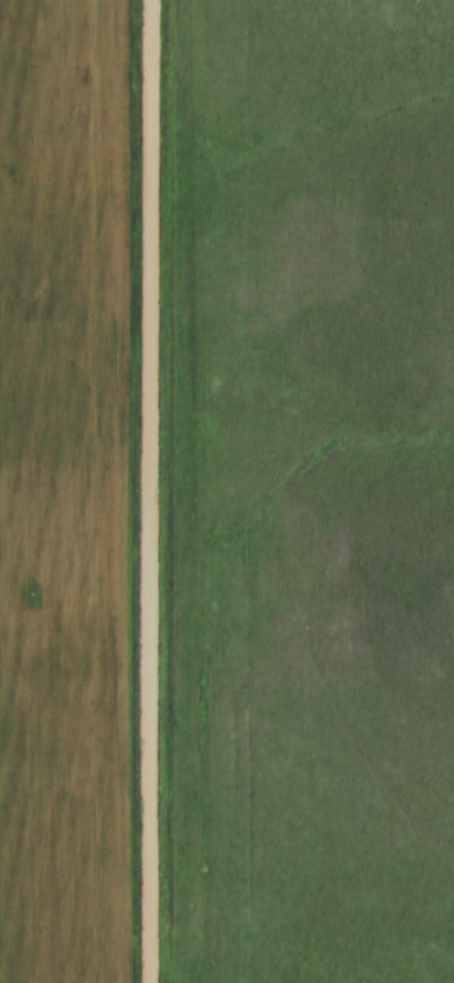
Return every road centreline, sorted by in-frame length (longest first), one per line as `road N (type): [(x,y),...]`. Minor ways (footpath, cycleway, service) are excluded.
road 1 (residential): [(147,0),(148,982)]

